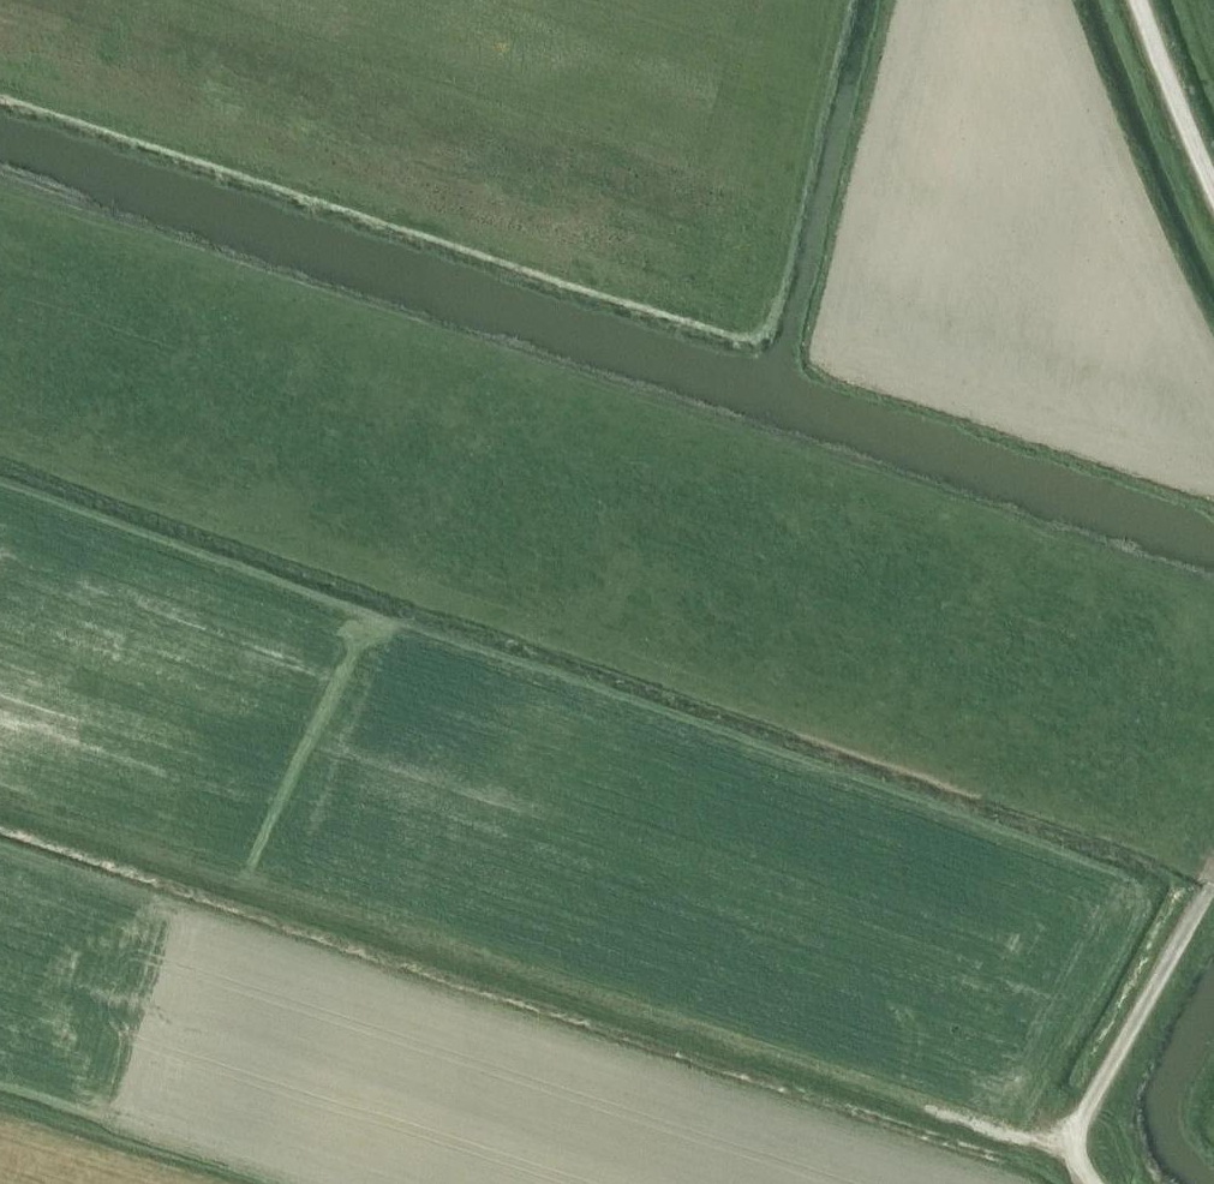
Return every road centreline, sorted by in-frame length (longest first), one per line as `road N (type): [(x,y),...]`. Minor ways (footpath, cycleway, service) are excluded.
road 1 (track): [(1213,184),(1140,0)]

